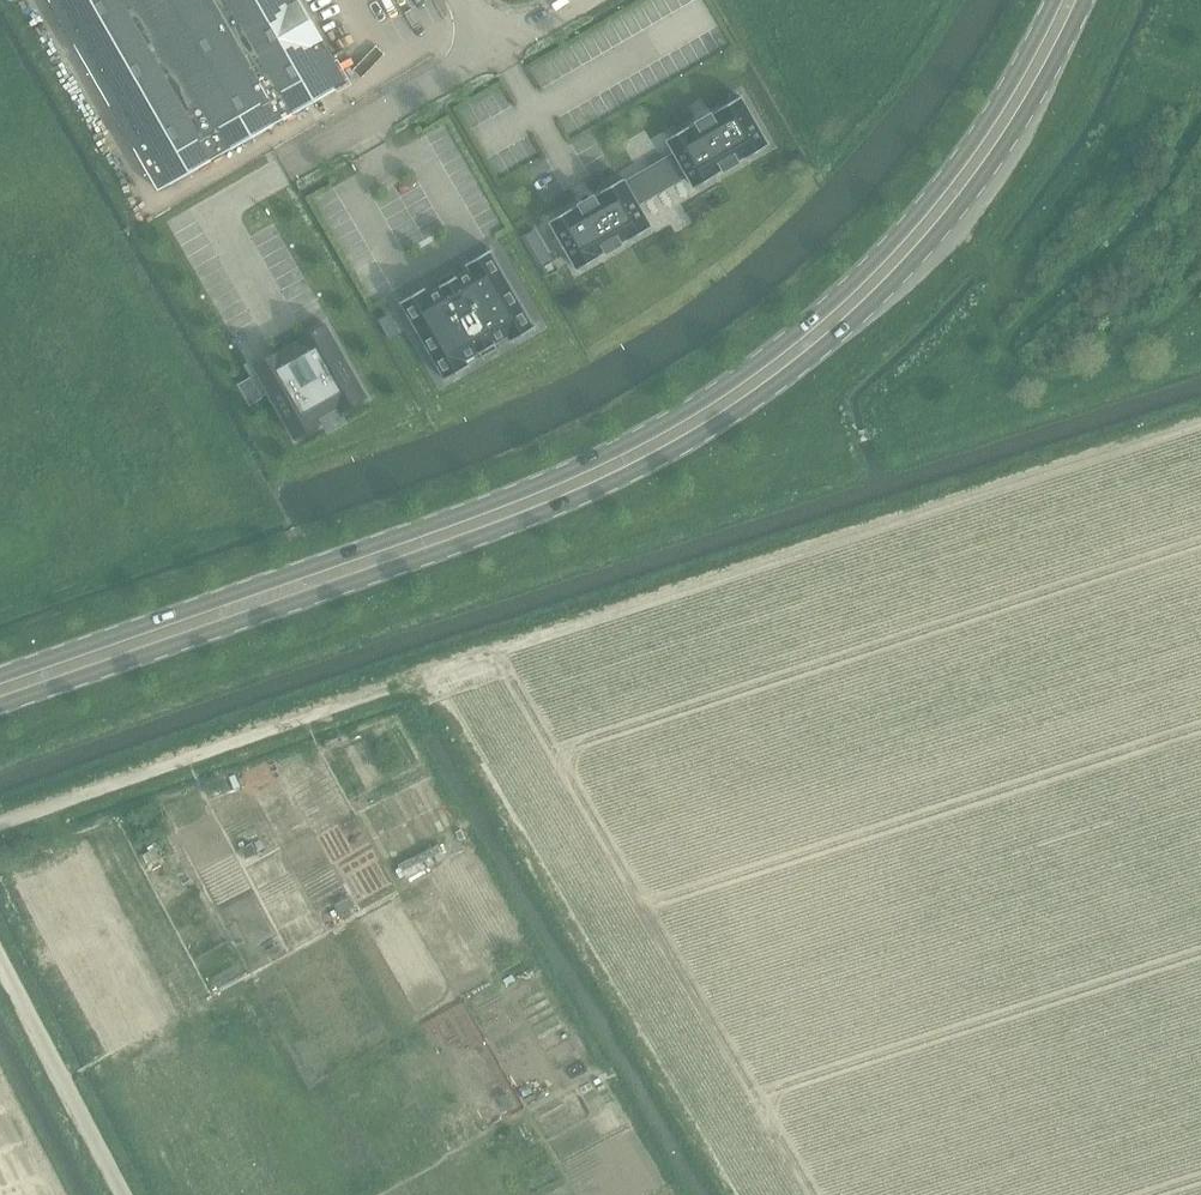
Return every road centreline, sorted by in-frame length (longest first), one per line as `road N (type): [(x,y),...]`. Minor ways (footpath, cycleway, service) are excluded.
road 1 (secondary): [(0,705),(473,540),(703,434),(826,345),(910,263),(998,156),(1085,0)]
road 2 (secondary): [(1053,0),(1007,89),(925,205),(839,296),(739,378),(591,462),(478,508),(0,676)]
road 3 (unclassified): [(124,1194),(0,959)]
road 4 (unclassified): [(286,170),(489,50)]

